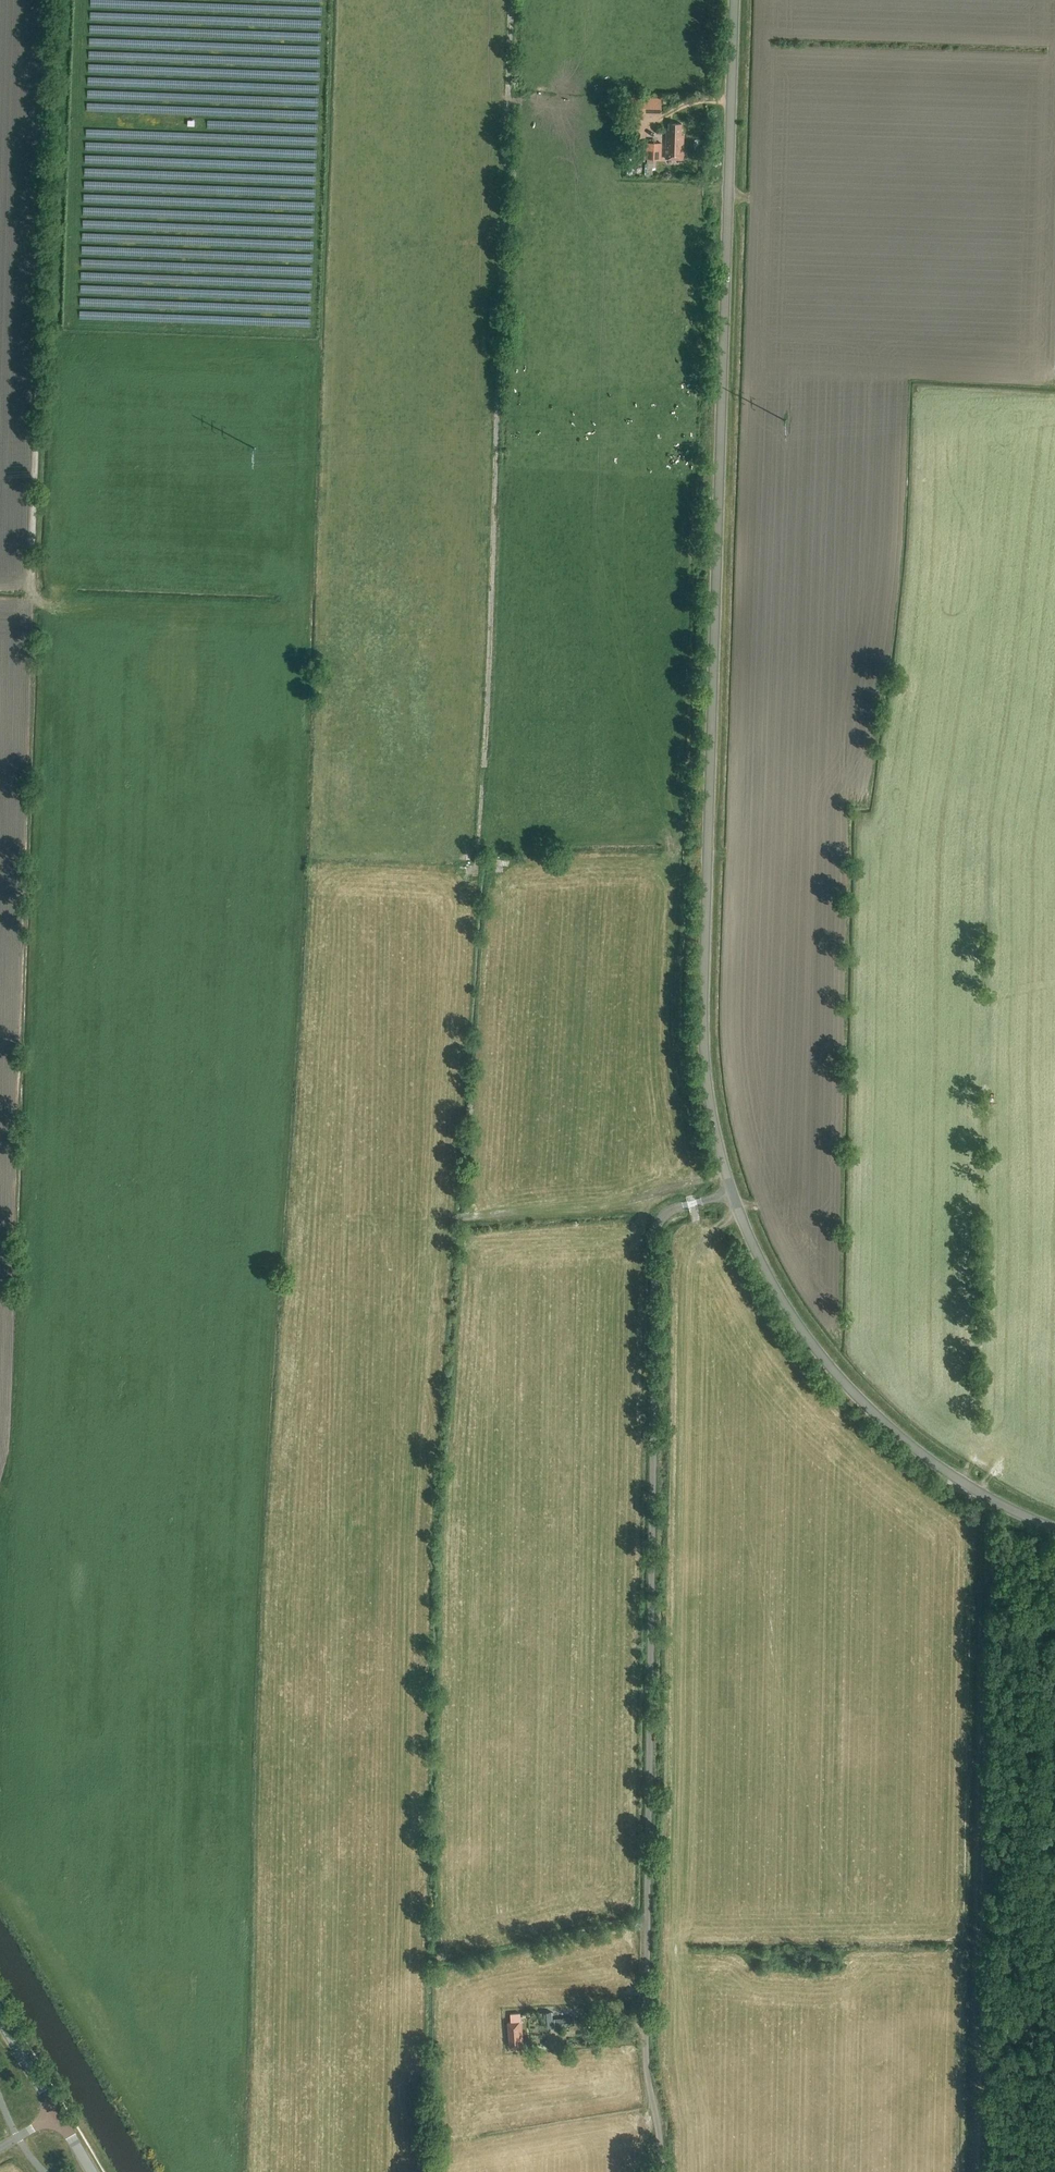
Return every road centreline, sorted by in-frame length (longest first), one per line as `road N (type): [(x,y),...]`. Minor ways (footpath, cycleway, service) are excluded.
road 1 (unclassified): [(1054,1528),(932,1461),(832,1370),(762,1265),(730,1195),(707,1107),(701,1011),(734,0)]
road 2 (track): [(660,2171),(645,2064),(657,1229),(675,1210),(730,1195)]

